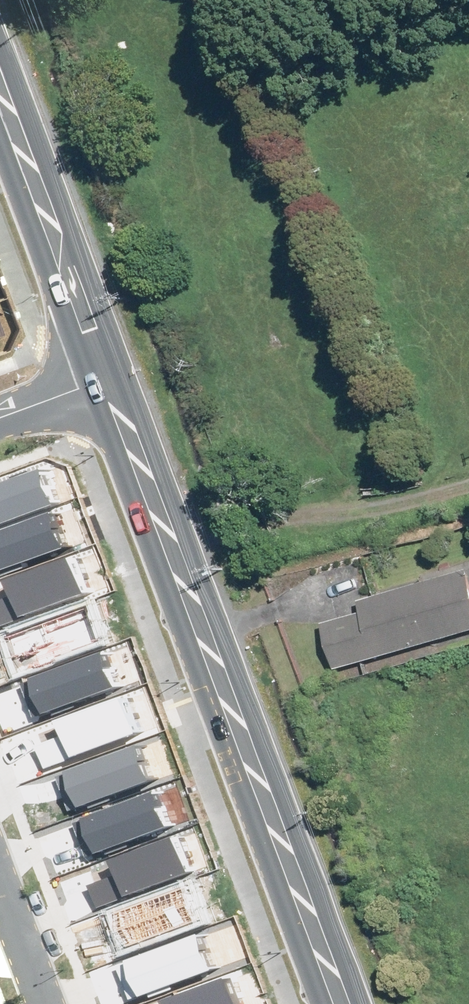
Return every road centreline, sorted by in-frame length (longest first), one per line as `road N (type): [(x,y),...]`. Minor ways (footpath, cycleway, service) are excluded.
road 1 (secondary): [(110,389),(337,1003)]
road 2 (secondary): [(0,89),(110,389)]
road 3 (residential): [(0,890),(42,1003)]

